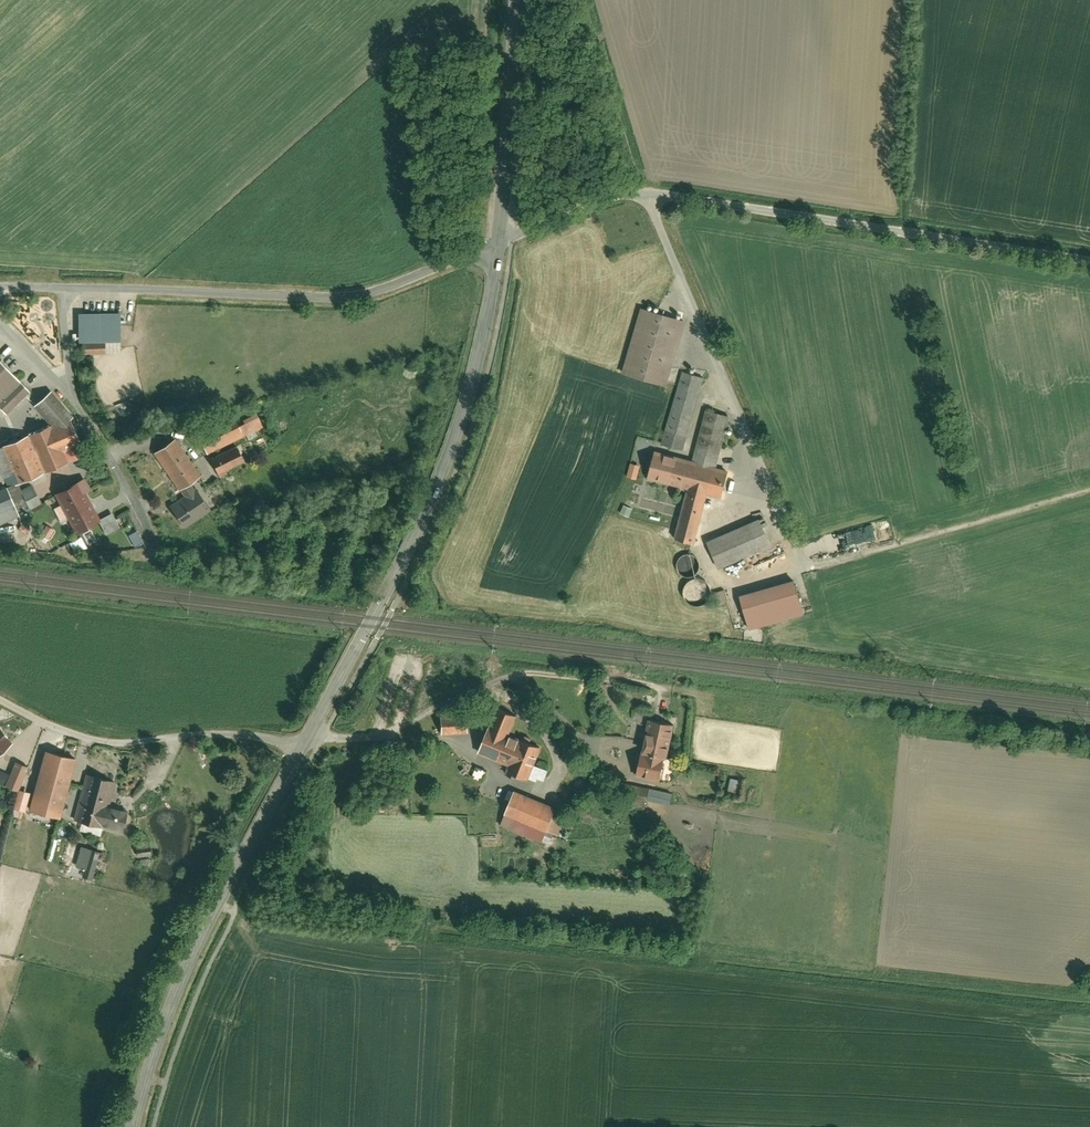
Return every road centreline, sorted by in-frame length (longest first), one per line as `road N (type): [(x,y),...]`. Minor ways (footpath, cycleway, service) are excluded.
road 1 (residential): [(497,244),(607,196),(649,194),(1089,260)]
road 2 (tertiary): [(497,244),(467,398),(431,493),(301,748)]
road 3 (residential): [(0,288),(361,298),(497,244)]
road 4 (tertiary): [(301,748),(216,904),(170,1007),(132,1126)]
road 5 (unclassified): [(301,748),(226,736),(100,744),(0,704)]
road 6 (tertiary): [(514,0),(497,244)]
road 7 (track): [(806,566),(978,520)]

